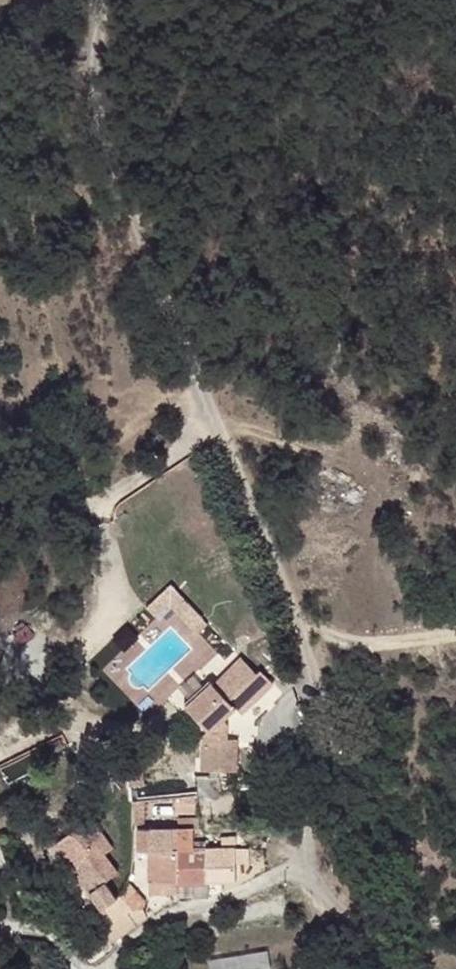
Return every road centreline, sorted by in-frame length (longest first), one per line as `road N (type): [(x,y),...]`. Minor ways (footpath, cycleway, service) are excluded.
road 1 (unclassified): [(103,0),(105,145),(174,330),(321,657),(345,859),(391,968)]

